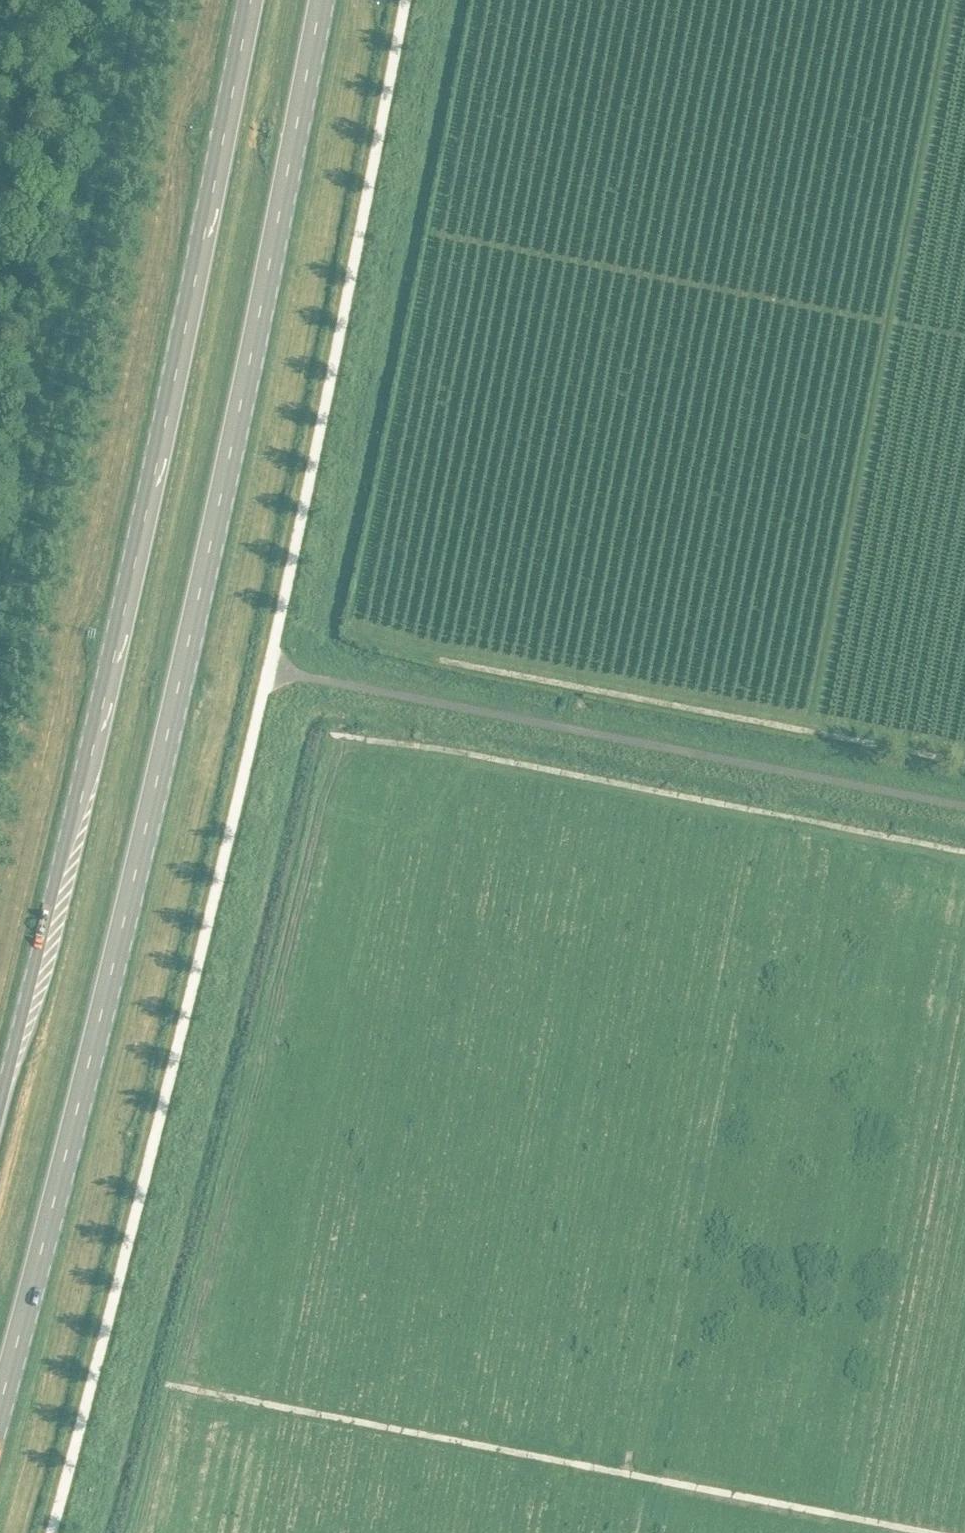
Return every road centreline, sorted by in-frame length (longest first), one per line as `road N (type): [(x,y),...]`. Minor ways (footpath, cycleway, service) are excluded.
road 1 (primary): [(0,1405),(121,928),(323,0)]
road 2 (primary): [(244,0),(67,830),(0,1088)]

